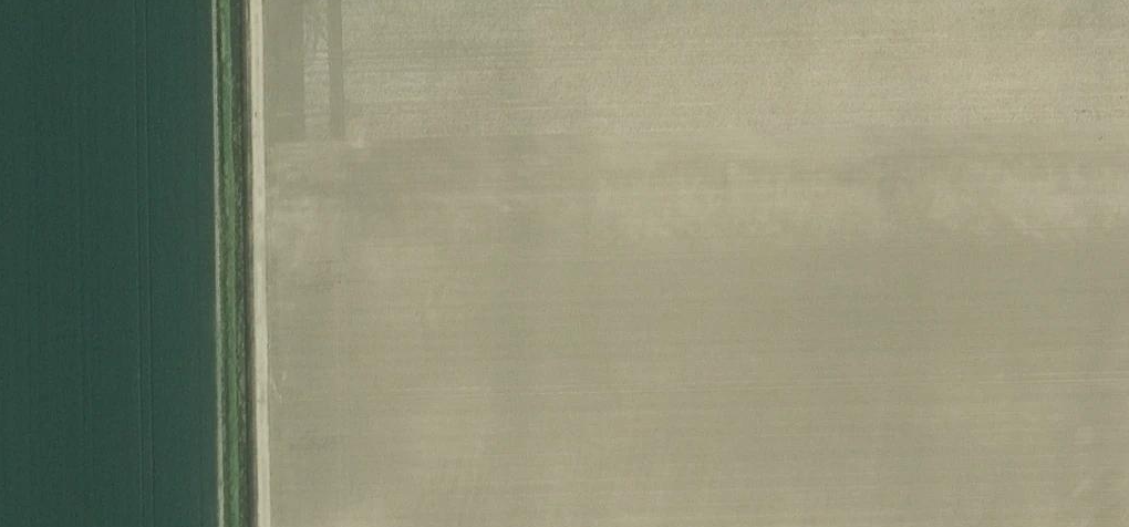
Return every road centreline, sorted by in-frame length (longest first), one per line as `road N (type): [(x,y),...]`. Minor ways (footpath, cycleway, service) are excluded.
road 1 (track): [(264,526),(256,0)]

